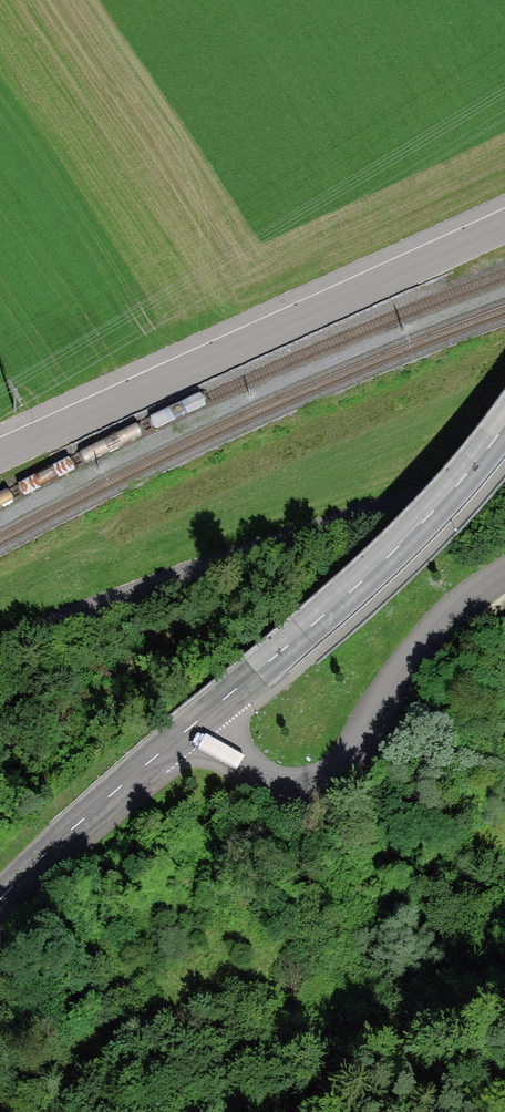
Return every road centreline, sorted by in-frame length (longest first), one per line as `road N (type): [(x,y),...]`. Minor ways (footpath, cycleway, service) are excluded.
road 1 (unclassified): [(504,221),(0,455)]
road 2 (unclassified): [(0,647),(504,465)]
road 3 (unclassified): [(504,573),(452,612),(411,659),(350,758),(323,783),(284,786),(254,775),(200,718)]
road 4 (tertiary): [(200,718),(404,542),(504,425)]
road 5 (tertiary): [(0,899),(200,718)]

